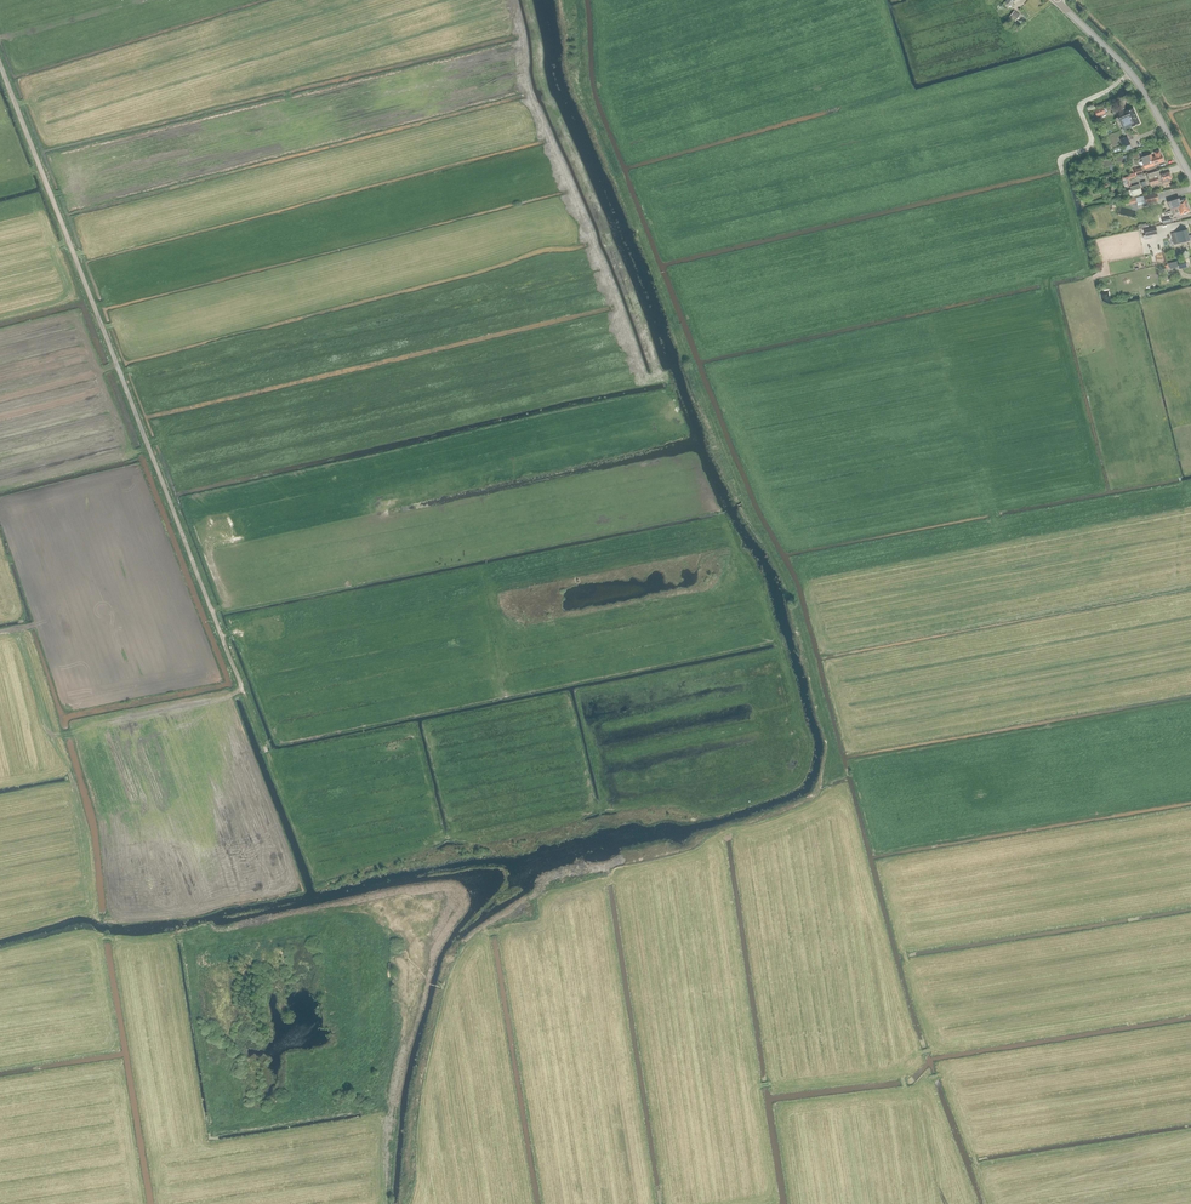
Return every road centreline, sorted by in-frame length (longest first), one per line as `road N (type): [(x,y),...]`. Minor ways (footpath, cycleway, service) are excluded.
road 1 (track): [(0,60),(266,747)]
road 2 (tertiary): [(1190,174),(1119,58),(1057,0)]

